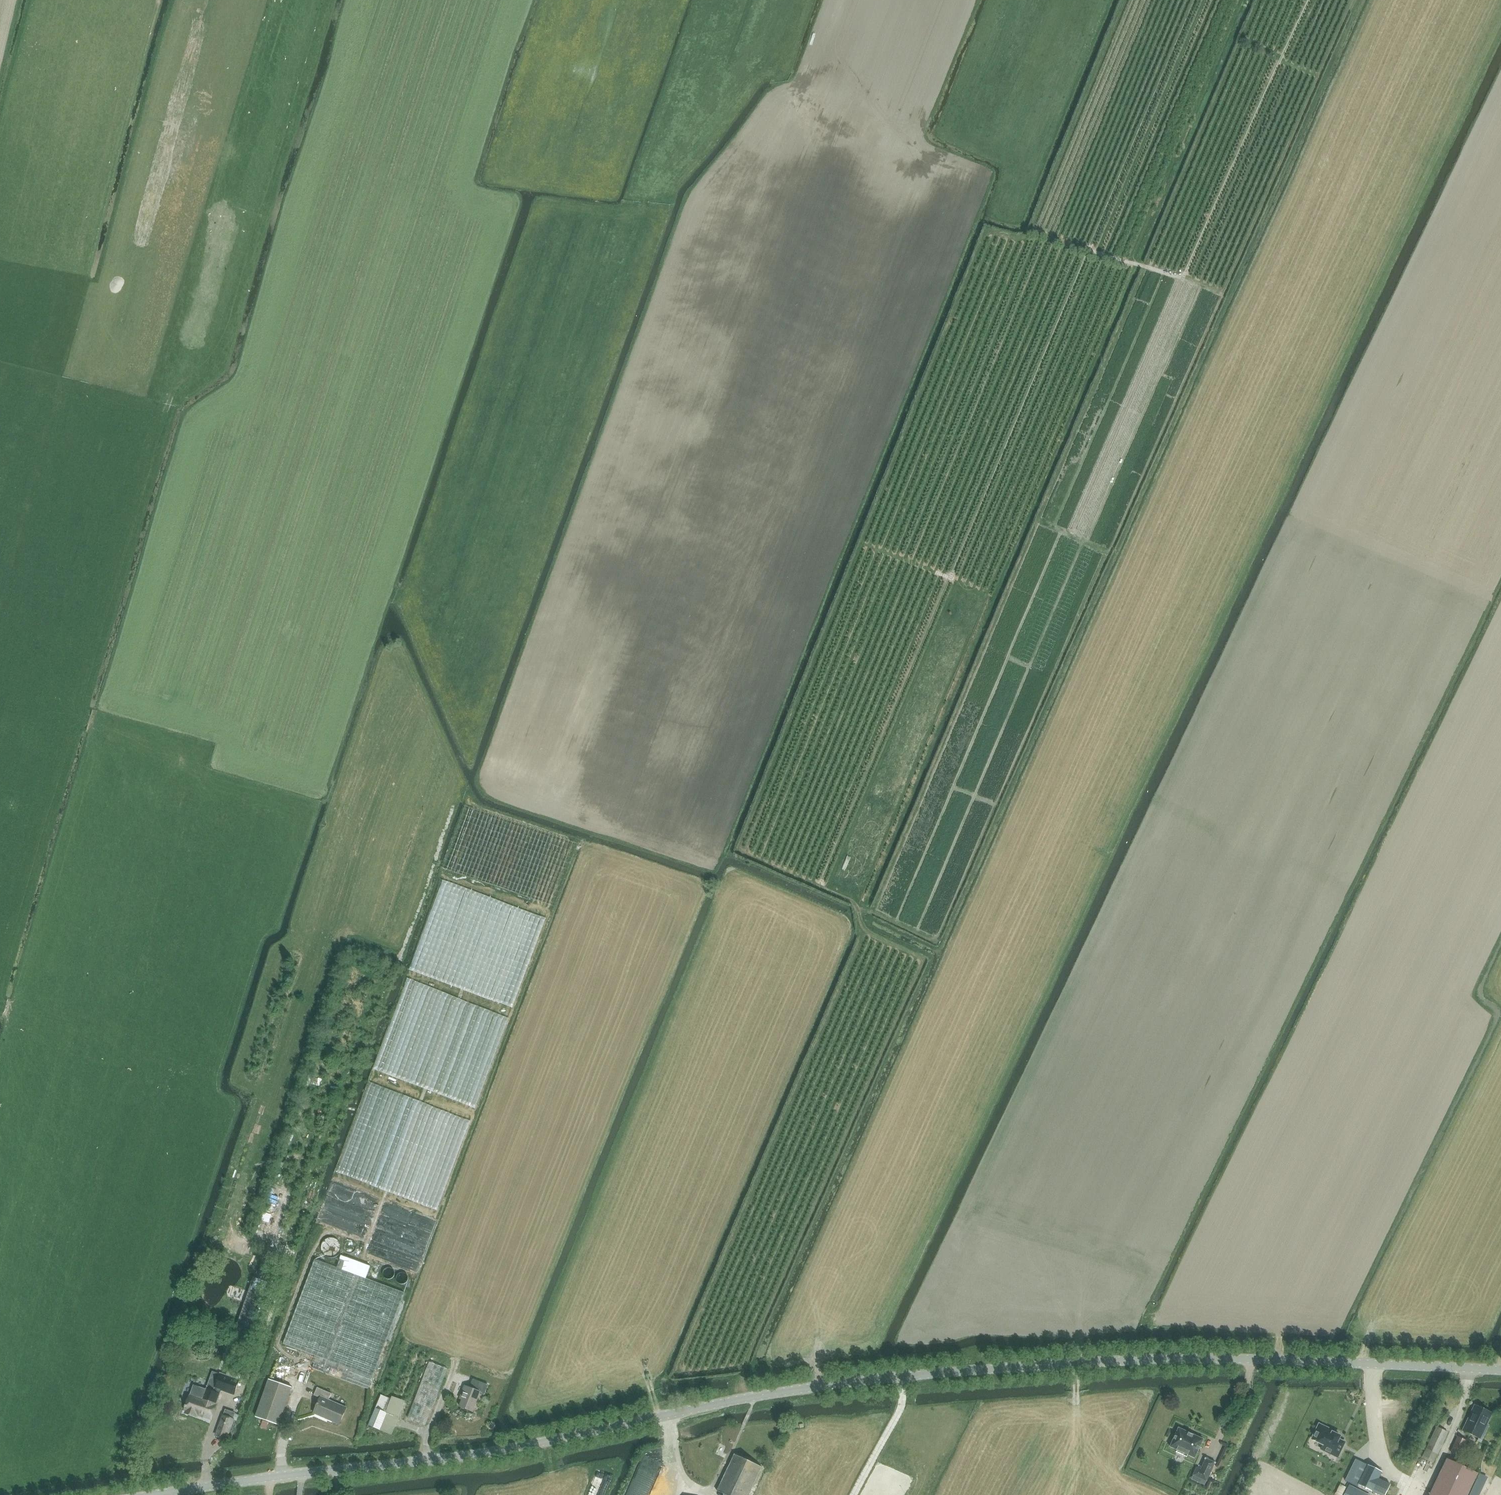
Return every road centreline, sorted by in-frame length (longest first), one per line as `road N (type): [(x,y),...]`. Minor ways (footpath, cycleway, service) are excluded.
road 1 (unclassified): [(142,1494),(547,1441),(905,1372),(1233,1358),(1500,1369)]

